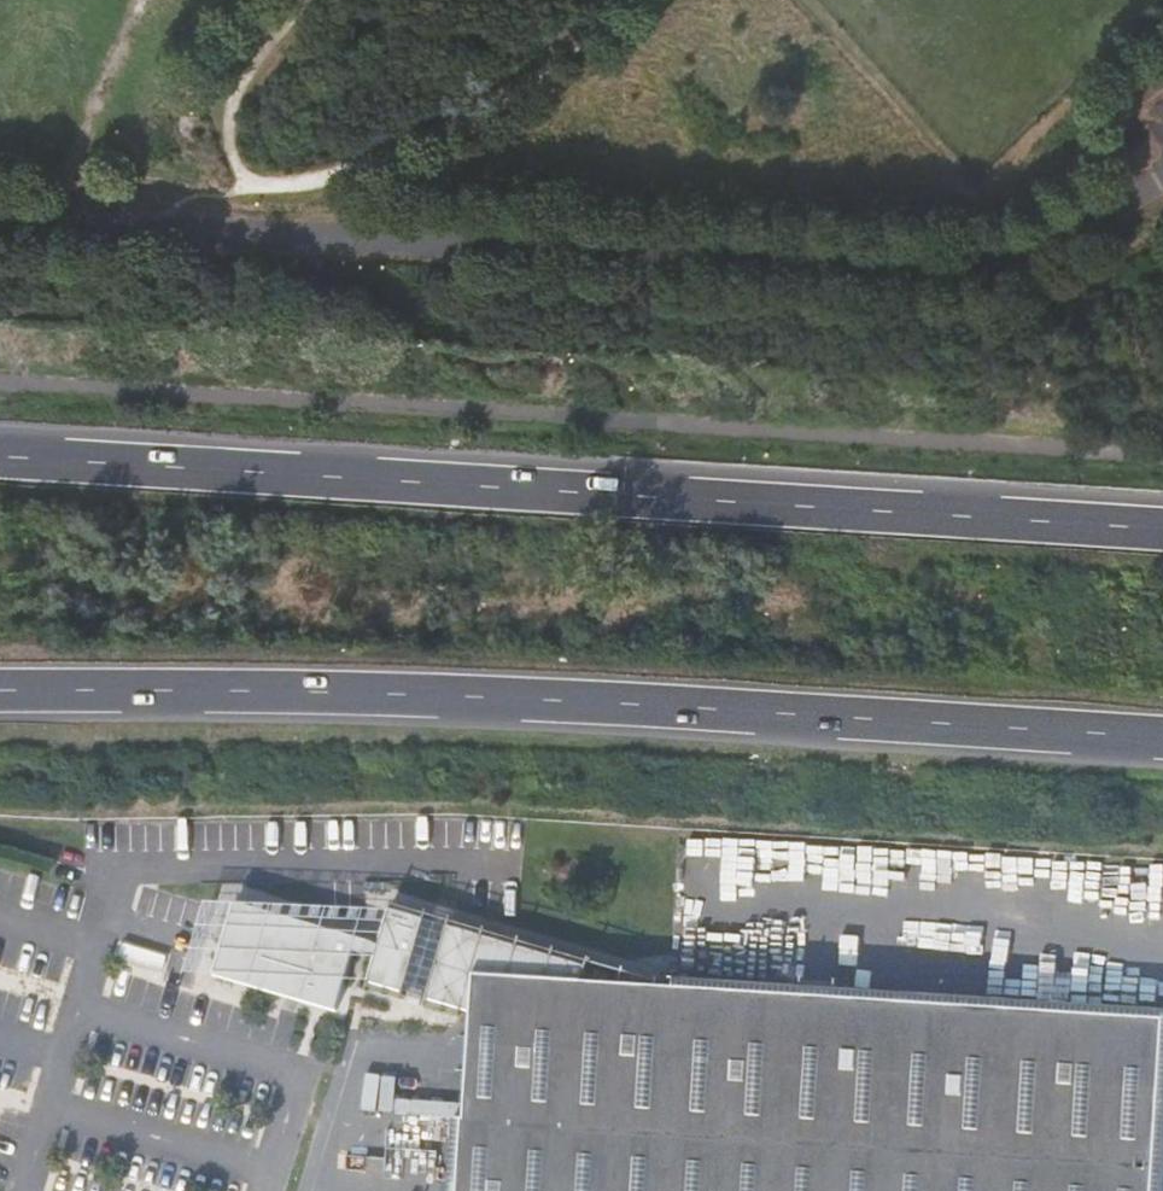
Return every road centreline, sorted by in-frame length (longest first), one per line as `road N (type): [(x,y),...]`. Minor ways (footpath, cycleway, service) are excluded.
road 1 (trunk): [(1162,532),(0,459)]
road 2 (trunk): [(0,692),(562,702),(1162,739)]

